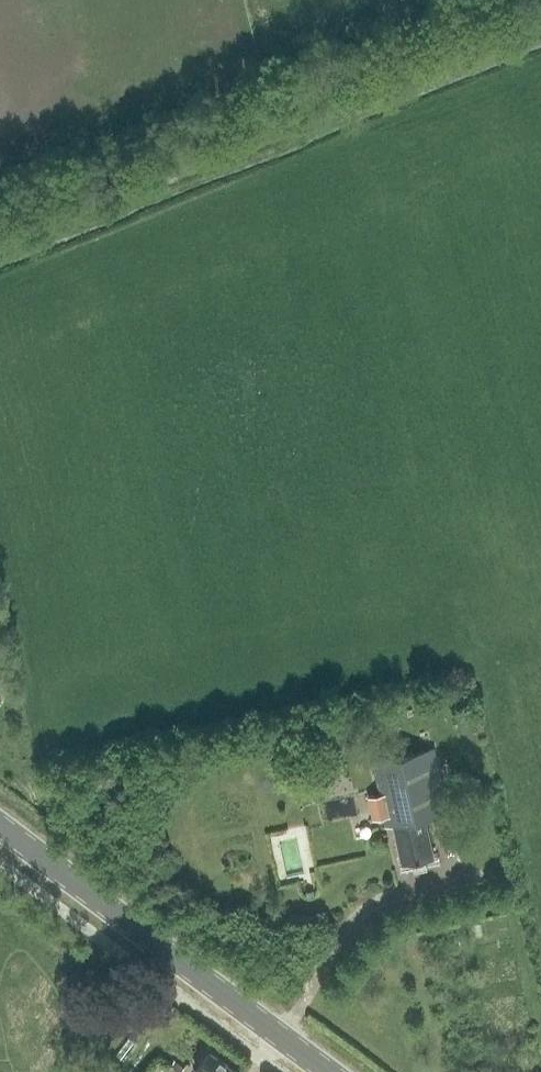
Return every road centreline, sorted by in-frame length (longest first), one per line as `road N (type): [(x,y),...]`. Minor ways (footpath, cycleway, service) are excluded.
road 1 (track): [(0,244),(540,24)]
road 2 (secondary): [(329,1071),(0,824)]

